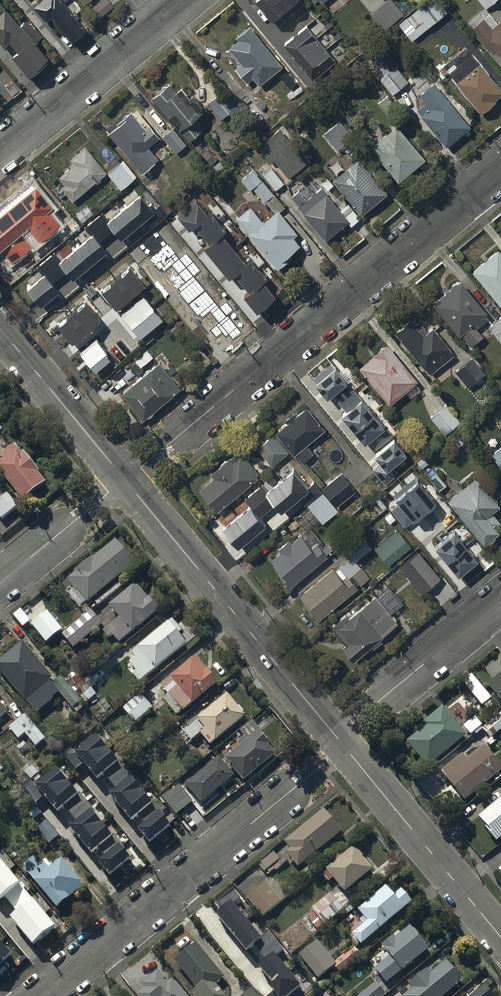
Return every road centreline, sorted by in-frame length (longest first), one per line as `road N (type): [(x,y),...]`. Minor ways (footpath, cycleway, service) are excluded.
road 1 (residential): [(500,168),(126,480)]
road 2 (residential): [(340,742),(328,760),(42,995)]
road 3 (tertiary): [(126,480),(340,742)]
road 4 (tertiary): [(340,742),(500,937)]
road 5 (residential): [(181,0),(0,151)]
road 6 (residential): [(500,602),(340,742)]
road 7 (tertiary): [(0,328),(126,480)]
road 8 (residential): [(126,480),(0,584)]

